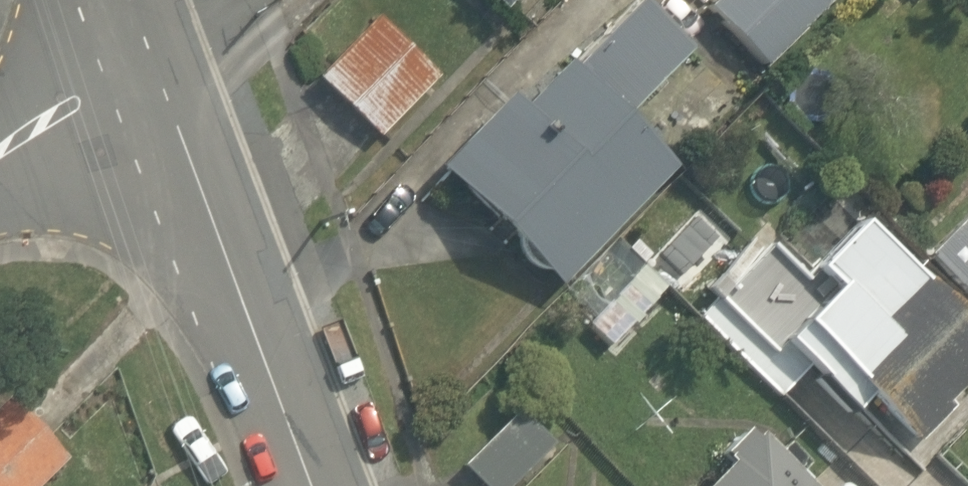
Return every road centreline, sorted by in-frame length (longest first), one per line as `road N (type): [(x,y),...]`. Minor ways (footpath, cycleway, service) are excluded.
road 1 (residential): [(308,485),(143,79)]
road 2 (residential): [(0,158),(143,79)]

